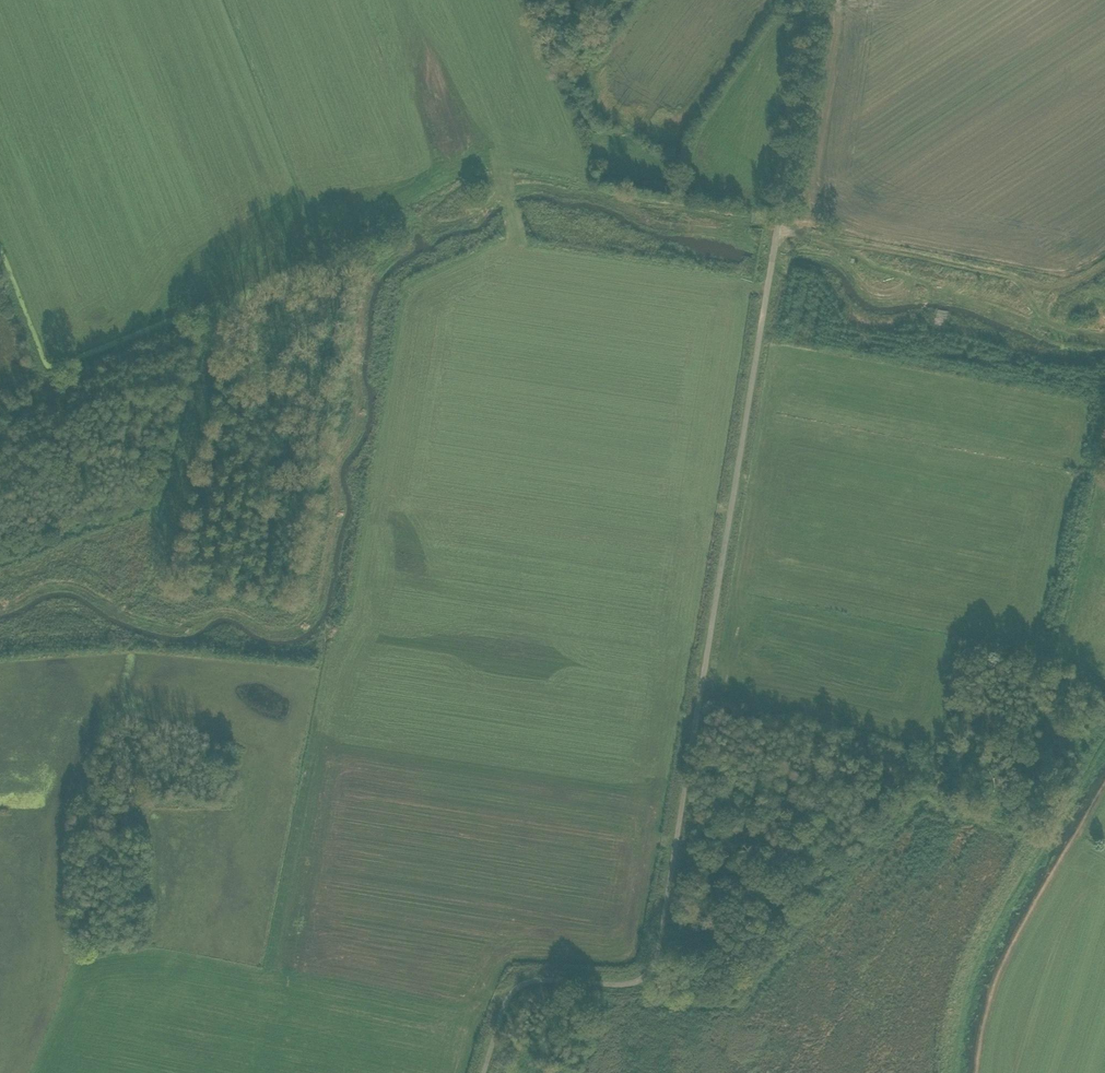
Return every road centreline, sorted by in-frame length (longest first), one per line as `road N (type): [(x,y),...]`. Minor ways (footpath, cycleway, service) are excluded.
road 1 (unclassified): [(479,1072),(511,982),(528,975),(629,982),(641,975),(654,943),(811,28),(808,0)]
road 2 (track): [(508,176),(461,185),(417,222),(290,281),(206,340),(161,503)]
road 3 (track): [(811,236),(1050,287),(1043,321)]

